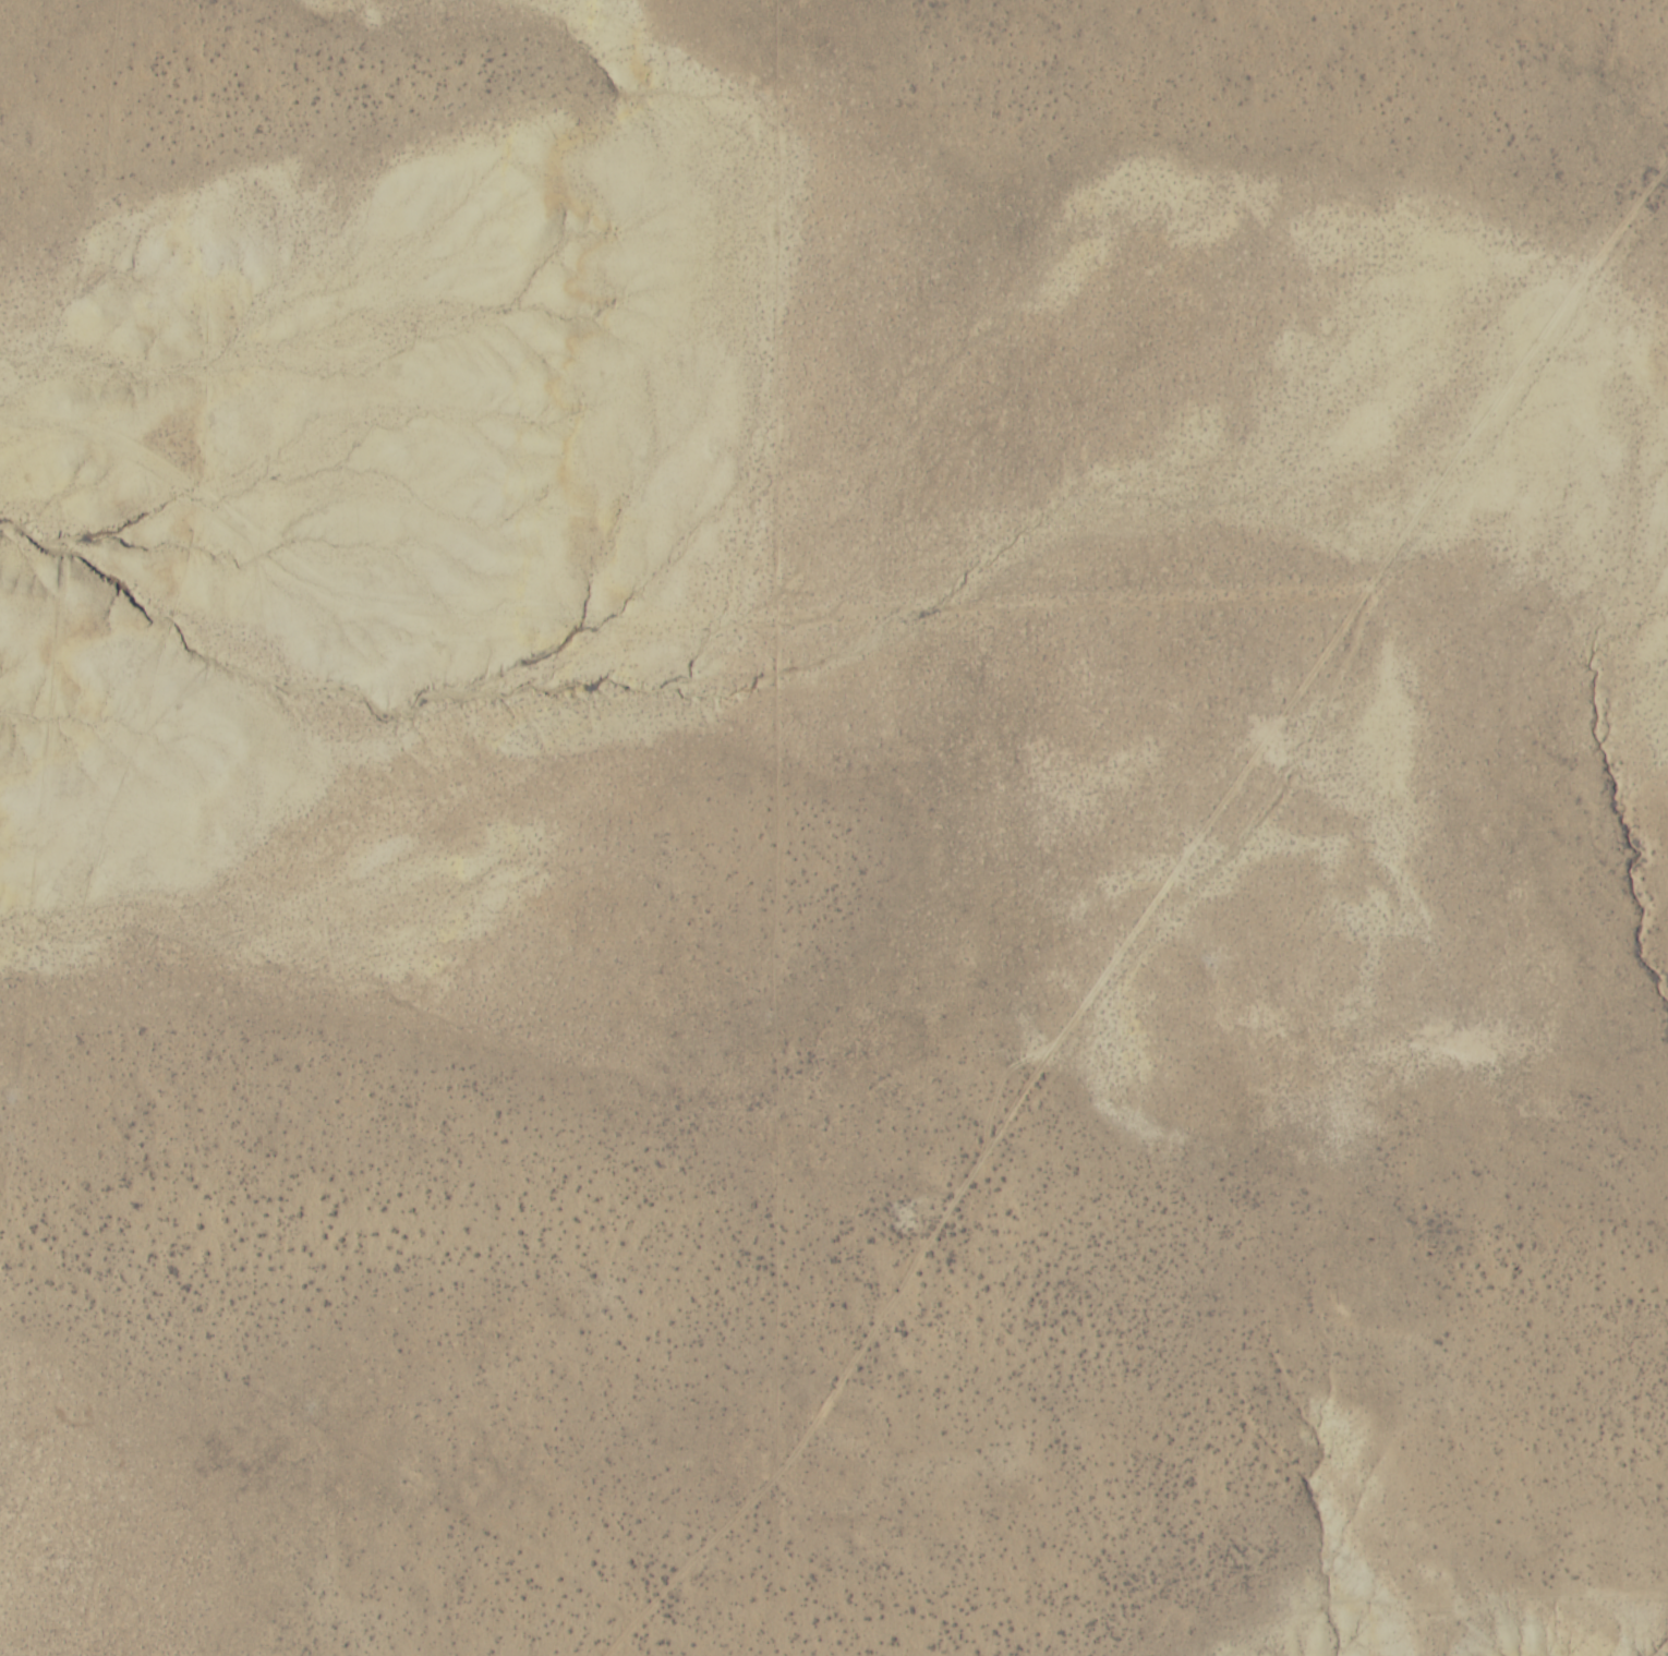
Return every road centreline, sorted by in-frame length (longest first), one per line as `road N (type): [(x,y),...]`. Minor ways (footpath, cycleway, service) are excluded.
road 1 (track): [(504,1655),(576,1567),(726,1410),(975,1061),(1032,944),(1177,758),(1403,409),(1519,182),(1667,7)]

